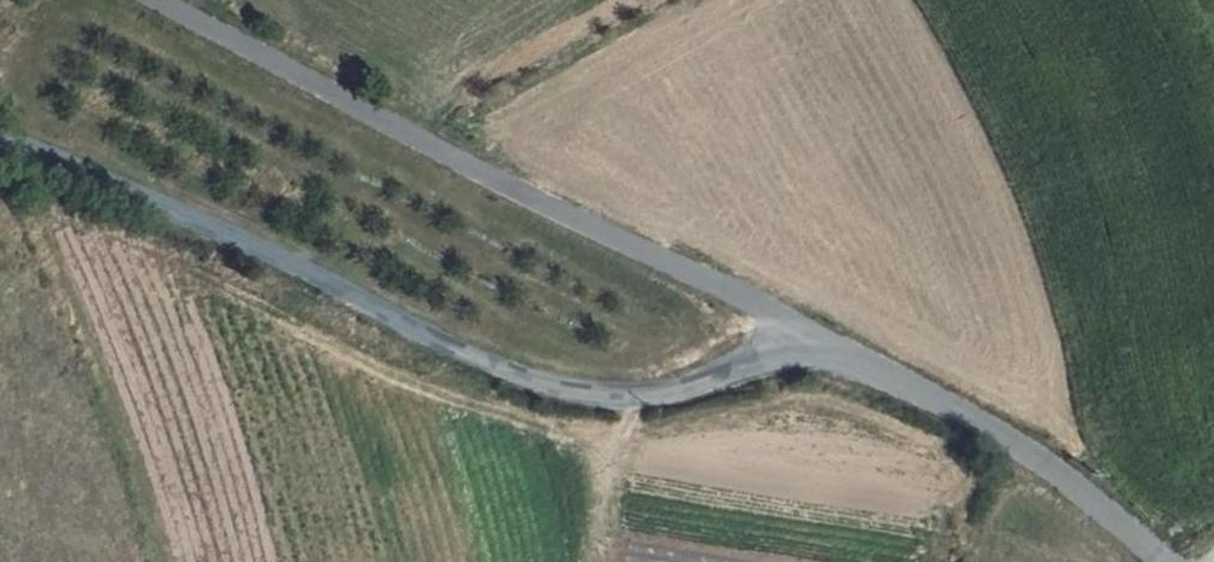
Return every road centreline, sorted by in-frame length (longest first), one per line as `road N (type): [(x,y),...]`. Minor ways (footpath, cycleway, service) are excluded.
road 1 (unclassified): [(803,339),(673,397),(518,375),(0,142)]
road 2 (unclassified): [(149,0),(803,339)]
road 3 (unclassified): [(803,339),(1044,463),(1164,561)]

